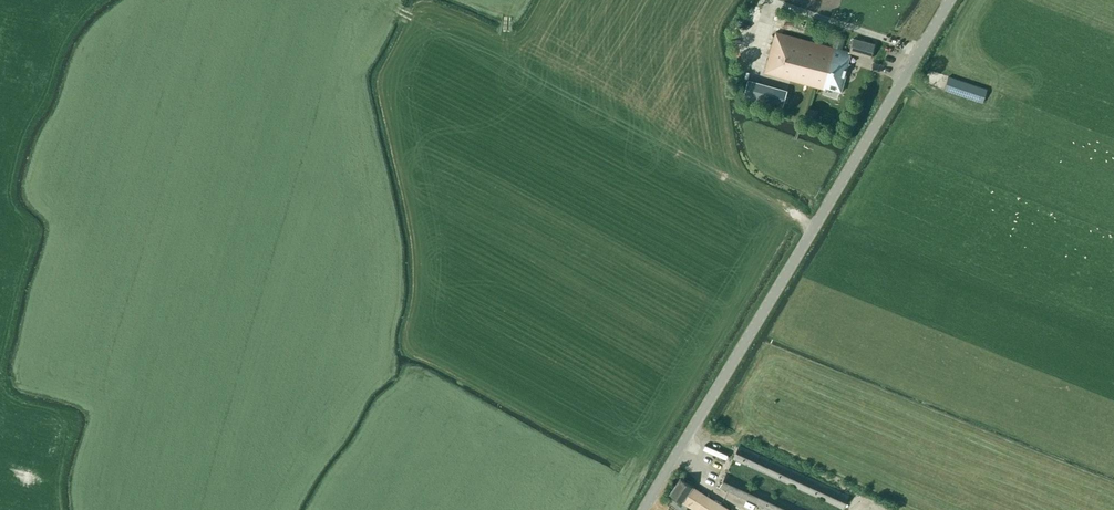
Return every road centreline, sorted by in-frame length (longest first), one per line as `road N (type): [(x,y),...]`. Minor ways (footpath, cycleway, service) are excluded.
road 1 (tertiary): [(645,509),(949,0)]

